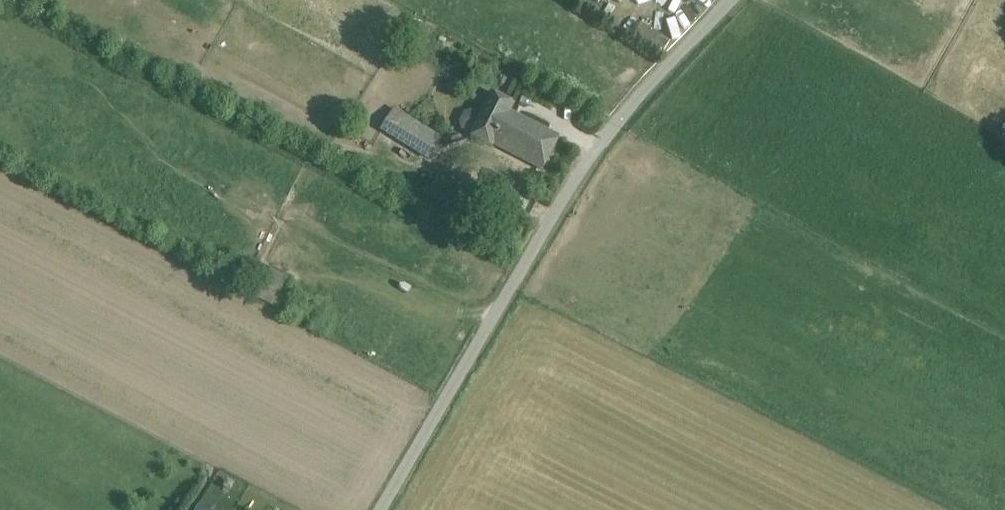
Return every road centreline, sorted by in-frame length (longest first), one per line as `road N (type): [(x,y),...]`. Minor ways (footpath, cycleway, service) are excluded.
road 1 (unclassified): [(382,509),(592,154),(730,0)]

